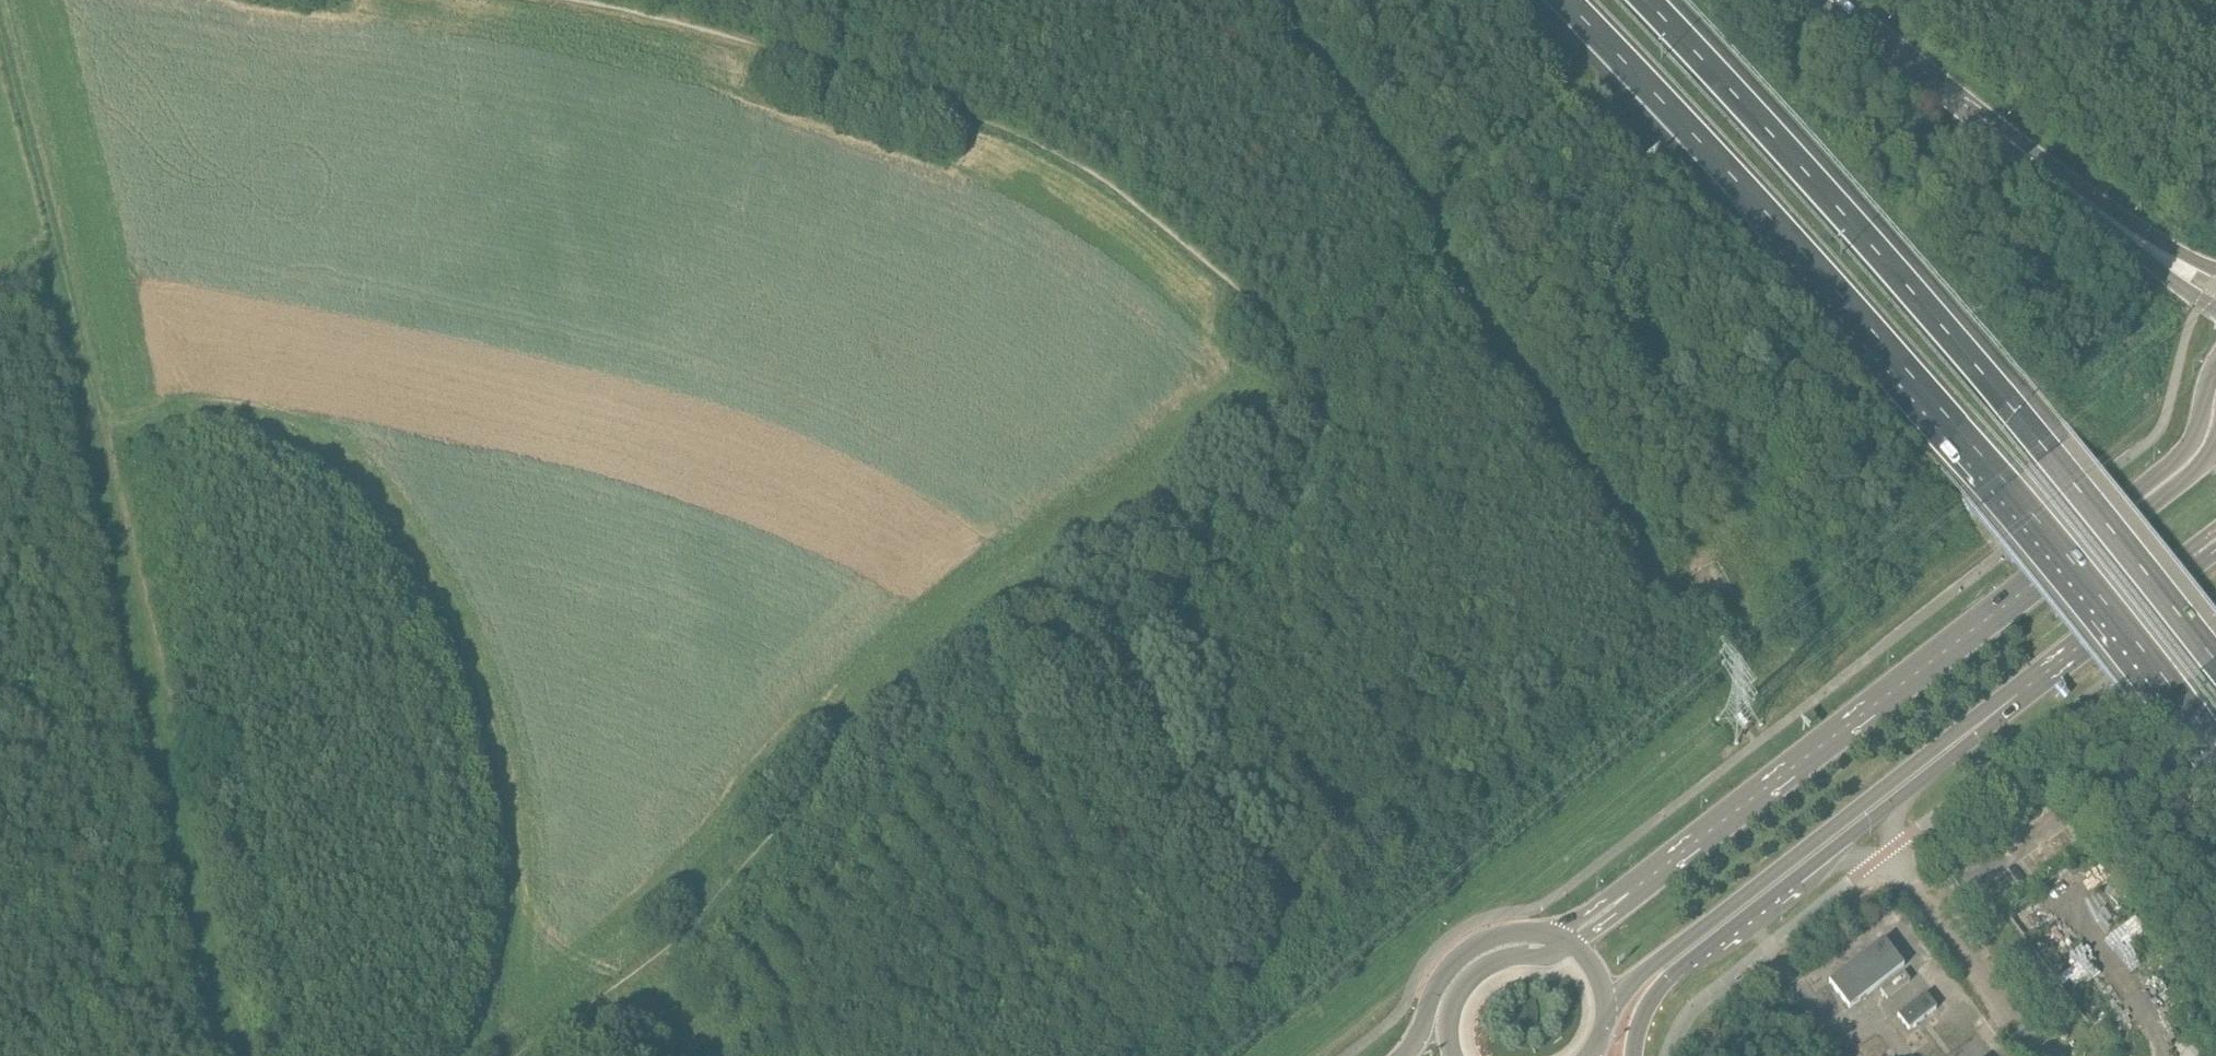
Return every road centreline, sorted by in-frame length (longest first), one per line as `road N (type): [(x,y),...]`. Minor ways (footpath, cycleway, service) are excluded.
road 1 (trunk): [(1567,0),(2010,485),(2215,744)]
road 2 (trunk): [(2215,660),(2051,454),(1649,0)]
road 3 (primary): [(2137,502),(1631,893)]
road 4 (primary): [(1606,1021),(1632,980),(1934,745),(2000,710)]
road 5 (primary): [(1664,981),(2000,710)]
road 6 (trunk): [(2120,237),(1822,0)]
road 7 (primary): [(2000,710),(2189,561)]
road 8 (primary): [(1570,947),(1552,956),(1502,959),(1473,976),(1449,1021),(1452,1055)]
road 9 (primary): [(2215,362),(2194,439),(2137,502)]
road 10 (primary): [(1545,935),(1505,933),(1468,948),(1441,978),(1429,1016)]
road 11 (trunk): [(2215,312),(2120,237)]

